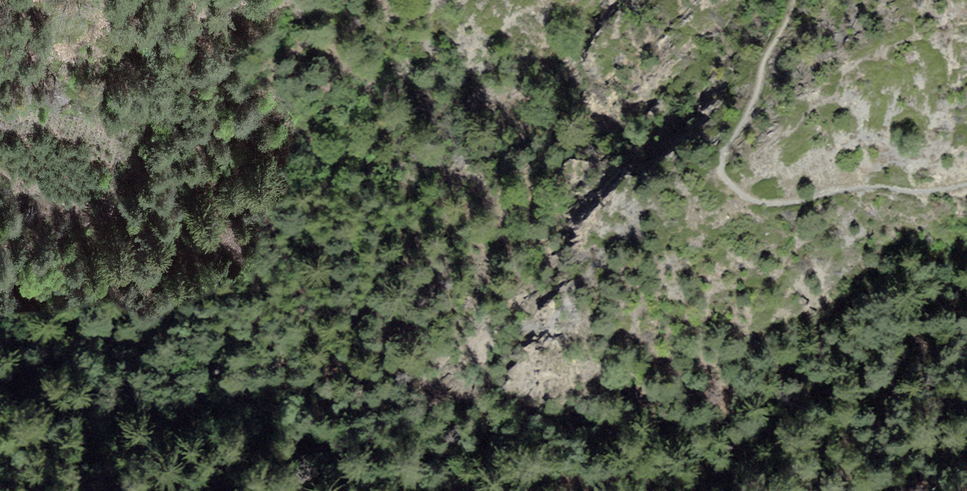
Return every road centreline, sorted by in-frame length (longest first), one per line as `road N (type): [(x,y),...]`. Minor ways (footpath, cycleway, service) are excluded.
road 1 (motorway): [(0,239),(383,207),(966,114)]
road 2 (motorway): [(831,0),(348,74),(0,99)]

